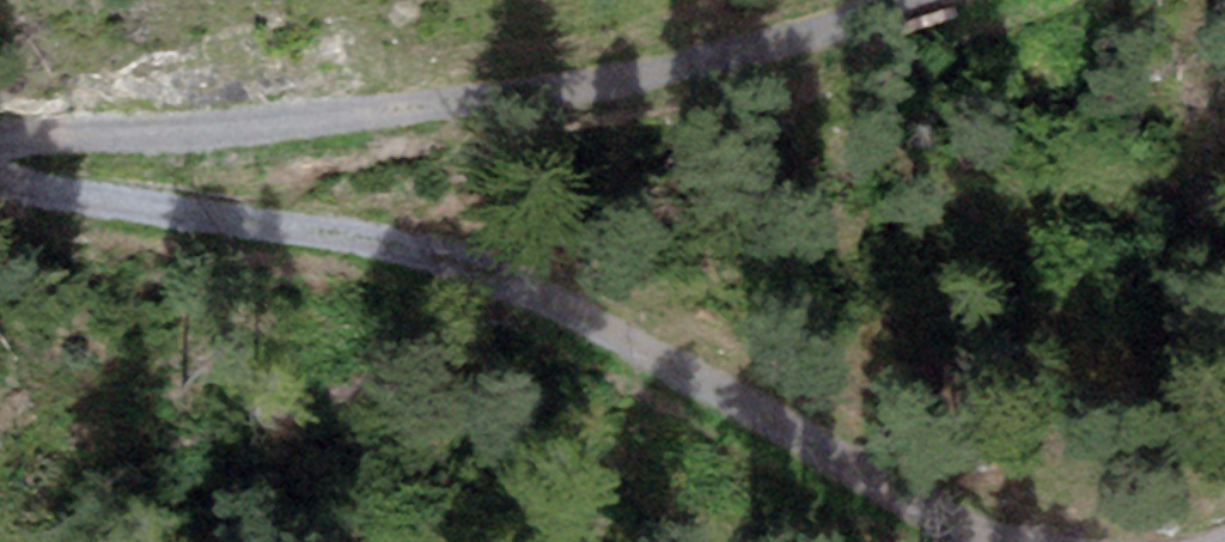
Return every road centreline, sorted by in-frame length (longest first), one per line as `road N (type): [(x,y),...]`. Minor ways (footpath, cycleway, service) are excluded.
road 1 (track): [(0,202),(955,541)]
road 2 (track): [(0,173),(264,166),(845,71),(927,31),(962,0)]

